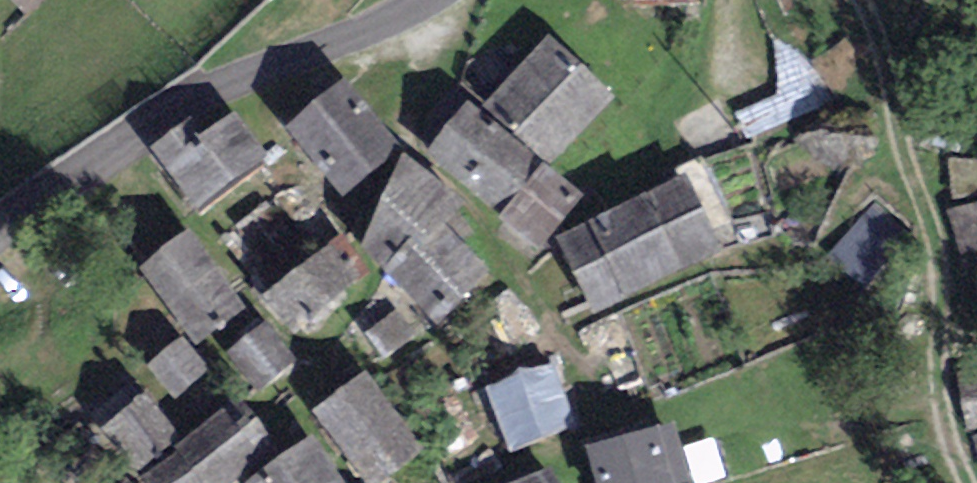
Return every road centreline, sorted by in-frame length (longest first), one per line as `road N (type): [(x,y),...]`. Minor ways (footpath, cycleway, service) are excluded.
road 1 (track): [(857,0),(926,213),(944,410),(971,482)]
road 2 (unclassified): [(0,228),(206,91),(423,0)]

